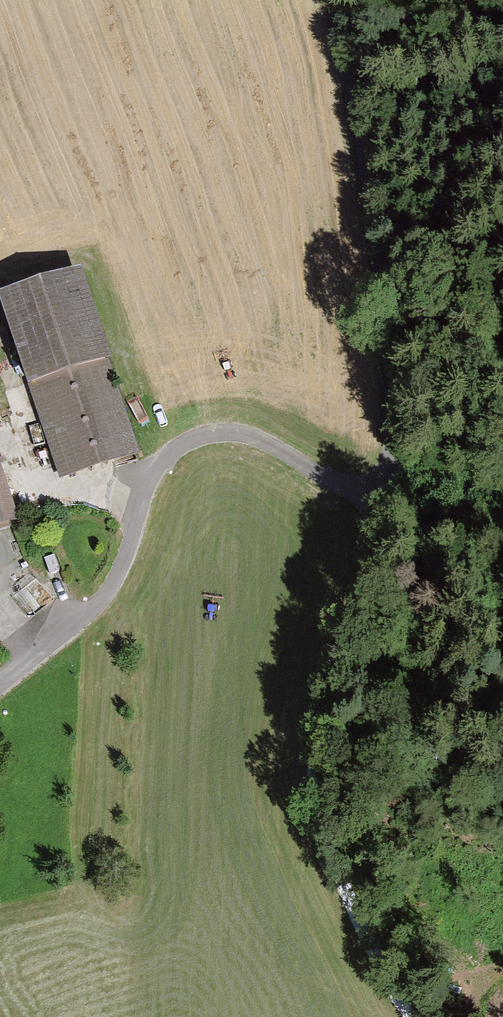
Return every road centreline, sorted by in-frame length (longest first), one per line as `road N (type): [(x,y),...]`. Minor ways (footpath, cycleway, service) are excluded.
road 1 (unclassified): [(381,495),(314,776),(322,825),(363,934),(415,1016)]
road 2 (unclassified): [(0,683),(110,588),(151,477),(188,442),(242,434),(346,488),(381,495)]
road 3 (unclassified): [(332,0),(355,92),(393,388),(381,495)]

